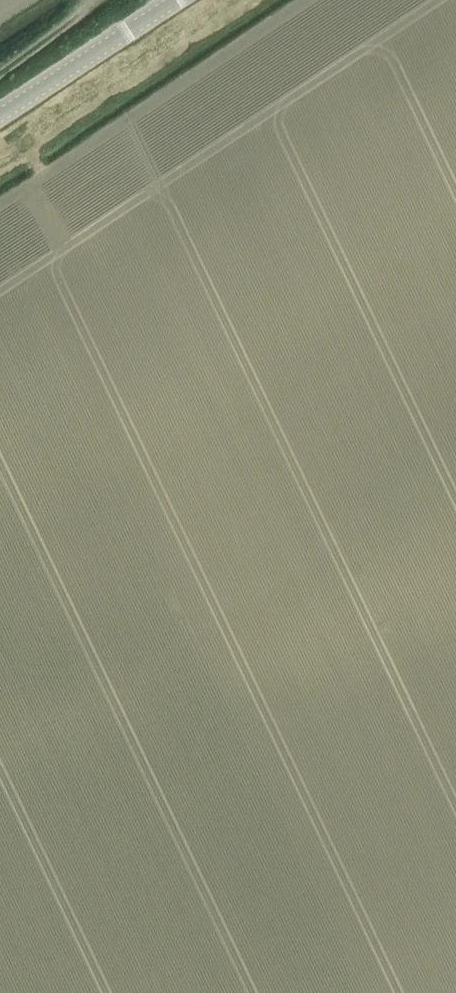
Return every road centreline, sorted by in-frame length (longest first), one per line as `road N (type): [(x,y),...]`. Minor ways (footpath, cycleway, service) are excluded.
road 1 (tertiary): [(0,121),(180,0)]

